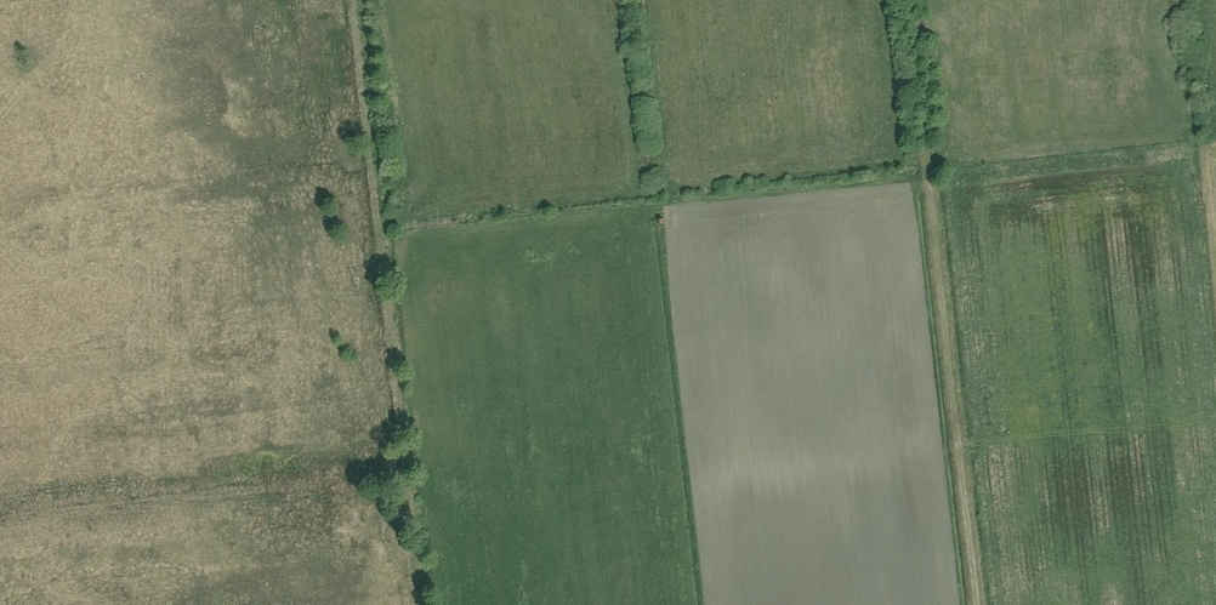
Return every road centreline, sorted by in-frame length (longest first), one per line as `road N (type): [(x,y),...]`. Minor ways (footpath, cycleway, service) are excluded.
road 1 (track): [(428,604),(361,0)]

